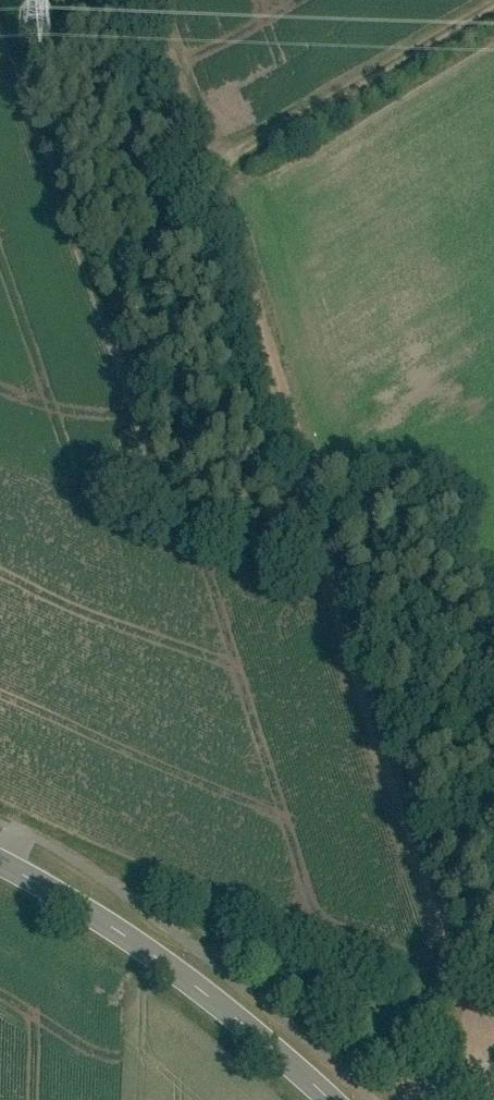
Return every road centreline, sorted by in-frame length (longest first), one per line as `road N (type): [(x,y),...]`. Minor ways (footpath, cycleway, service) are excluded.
road 1 (track): [(131,0),(313,543),(351,625),(468,1033),(467,1067)]
road 2 (track): [(101,925),(142,909),(493,1018)]
road 3 (tertiary): [(0,865),(146,953),(323,1099)]
road 4 (track): [(194,178),(488,0)]

